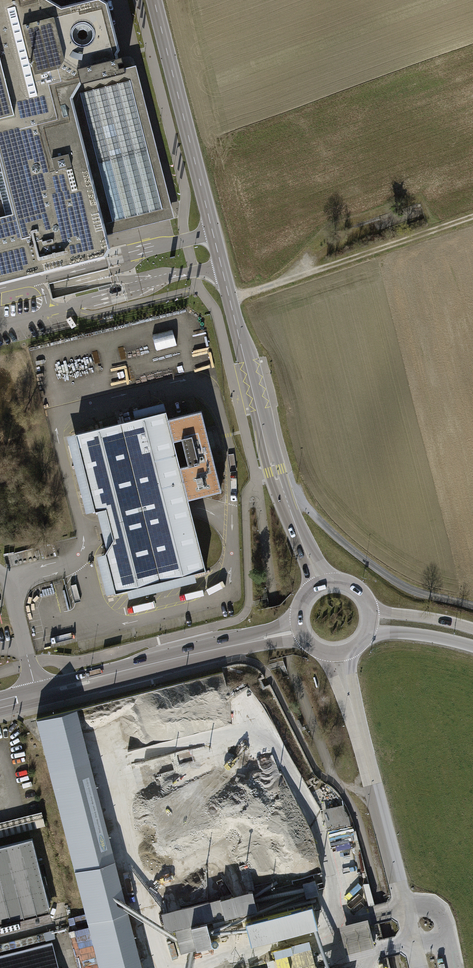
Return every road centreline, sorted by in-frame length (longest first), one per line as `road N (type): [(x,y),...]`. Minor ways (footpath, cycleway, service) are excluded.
road 1 (tertiary): [(154,0),(275,471),(322,583)]
road 2 (residential): [(336,653),(419,967)]
road 3 (secondary): [(299,627),(0,705)]
road 4 (track): [(230,300),(472,216)]
road 5 (track): [(299,500),(405,588),(472,607)]

